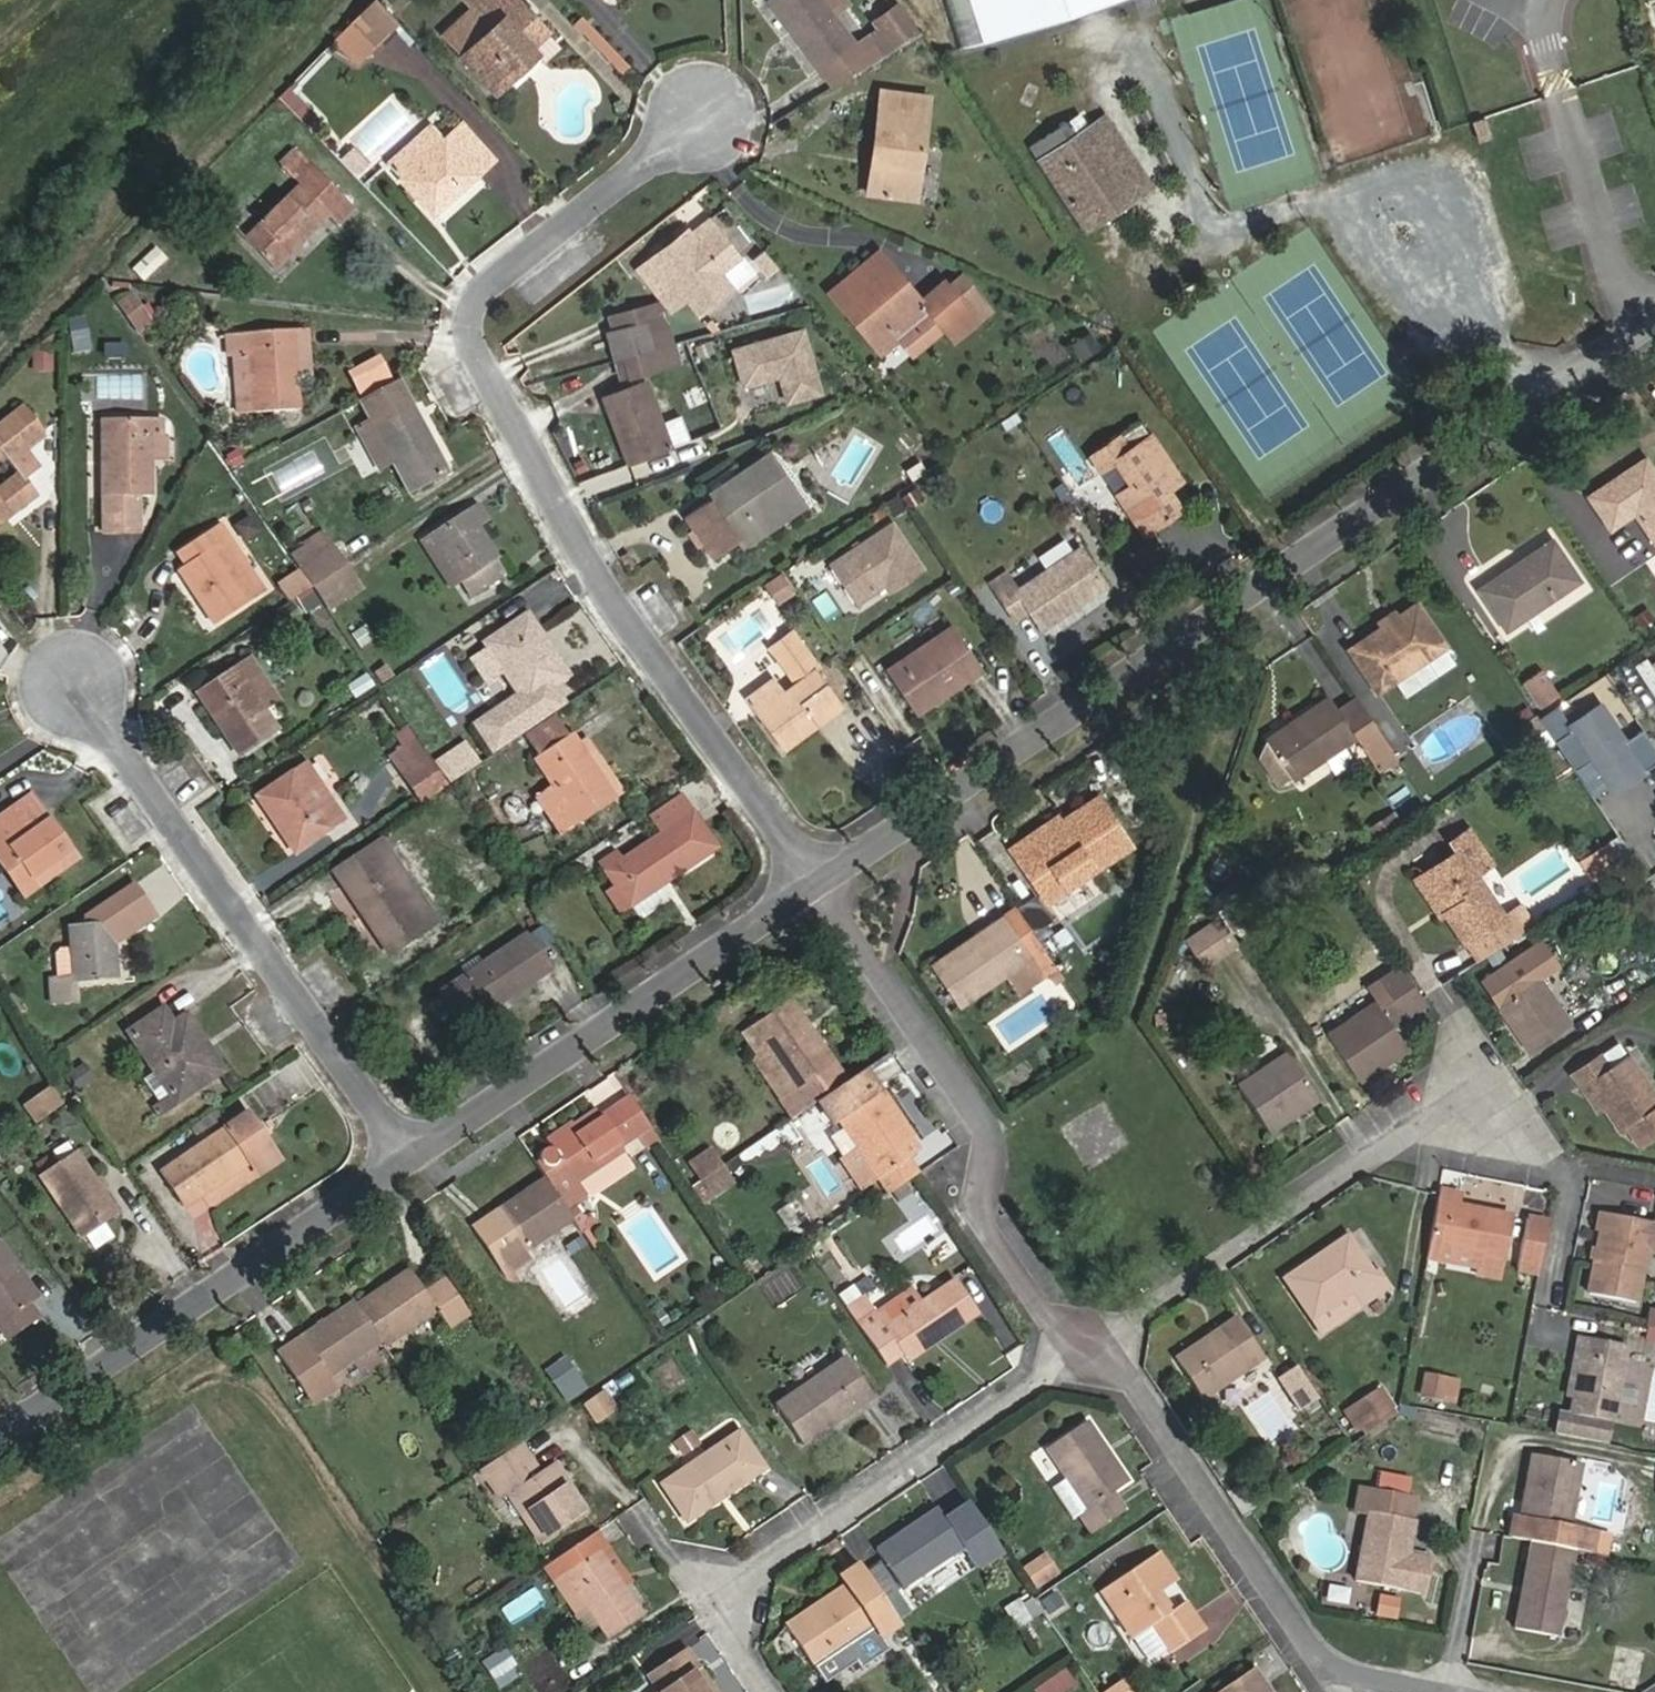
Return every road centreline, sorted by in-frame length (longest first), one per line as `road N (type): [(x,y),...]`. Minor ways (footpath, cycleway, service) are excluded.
road 1 (residential): [(1654,298),(823,870)]
road 2 (residential): [(823,870),(478,373),(474,288),(711,114)]
road 3 (residential): [(406,1156),(87,688)]
road 4 (residential): [(1090,1349),(993,1226),(987,1131),(814,876)]
road 5 (residential): [(1090,1349),(714,1607),(767,1691)]
road 6 (residential): [(814,876),(406,1156)]
road 7 (residential): [(406,1156),(0,1436)]
road 8 (residential): [(1487,1079),(1090,1349)]
road 9 (residential): [(1328,1671),(1126,1386),(1090,1349)]
road 10 (residential): [(1455,1691),(1484,1540)]

